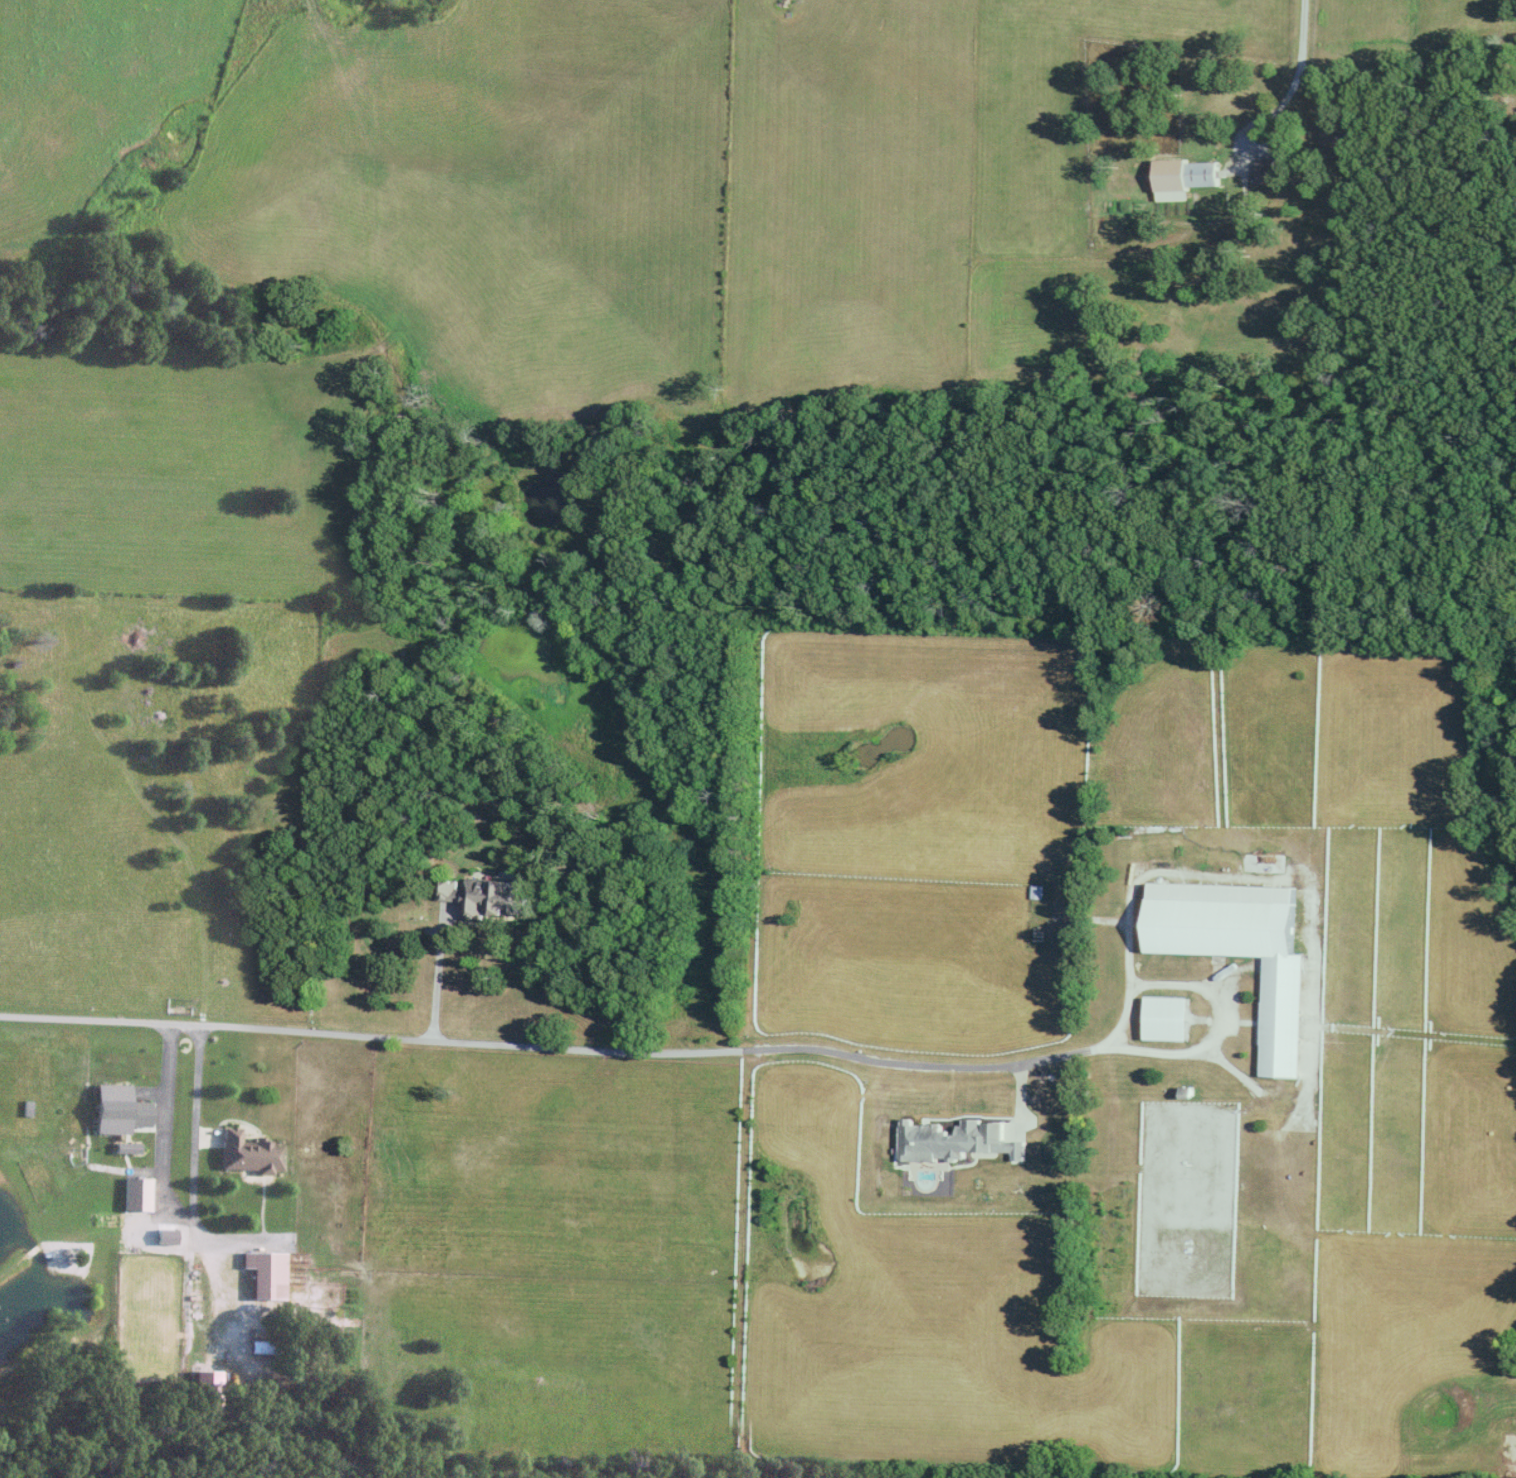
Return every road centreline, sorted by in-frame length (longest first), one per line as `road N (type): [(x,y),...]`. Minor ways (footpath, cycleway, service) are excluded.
road 1 (residential): [(0,1011),(628,1049),(764,1046)]

